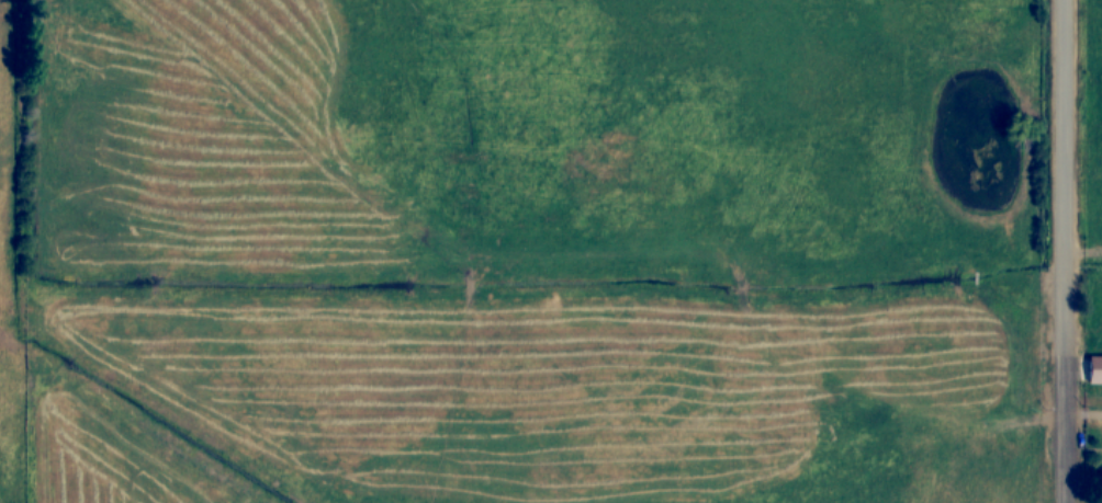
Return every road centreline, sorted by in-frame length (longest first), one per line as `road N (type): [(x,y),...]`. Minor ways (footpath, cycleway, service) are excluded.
road 1 (residential): [(1072,502),(1071,0)]

